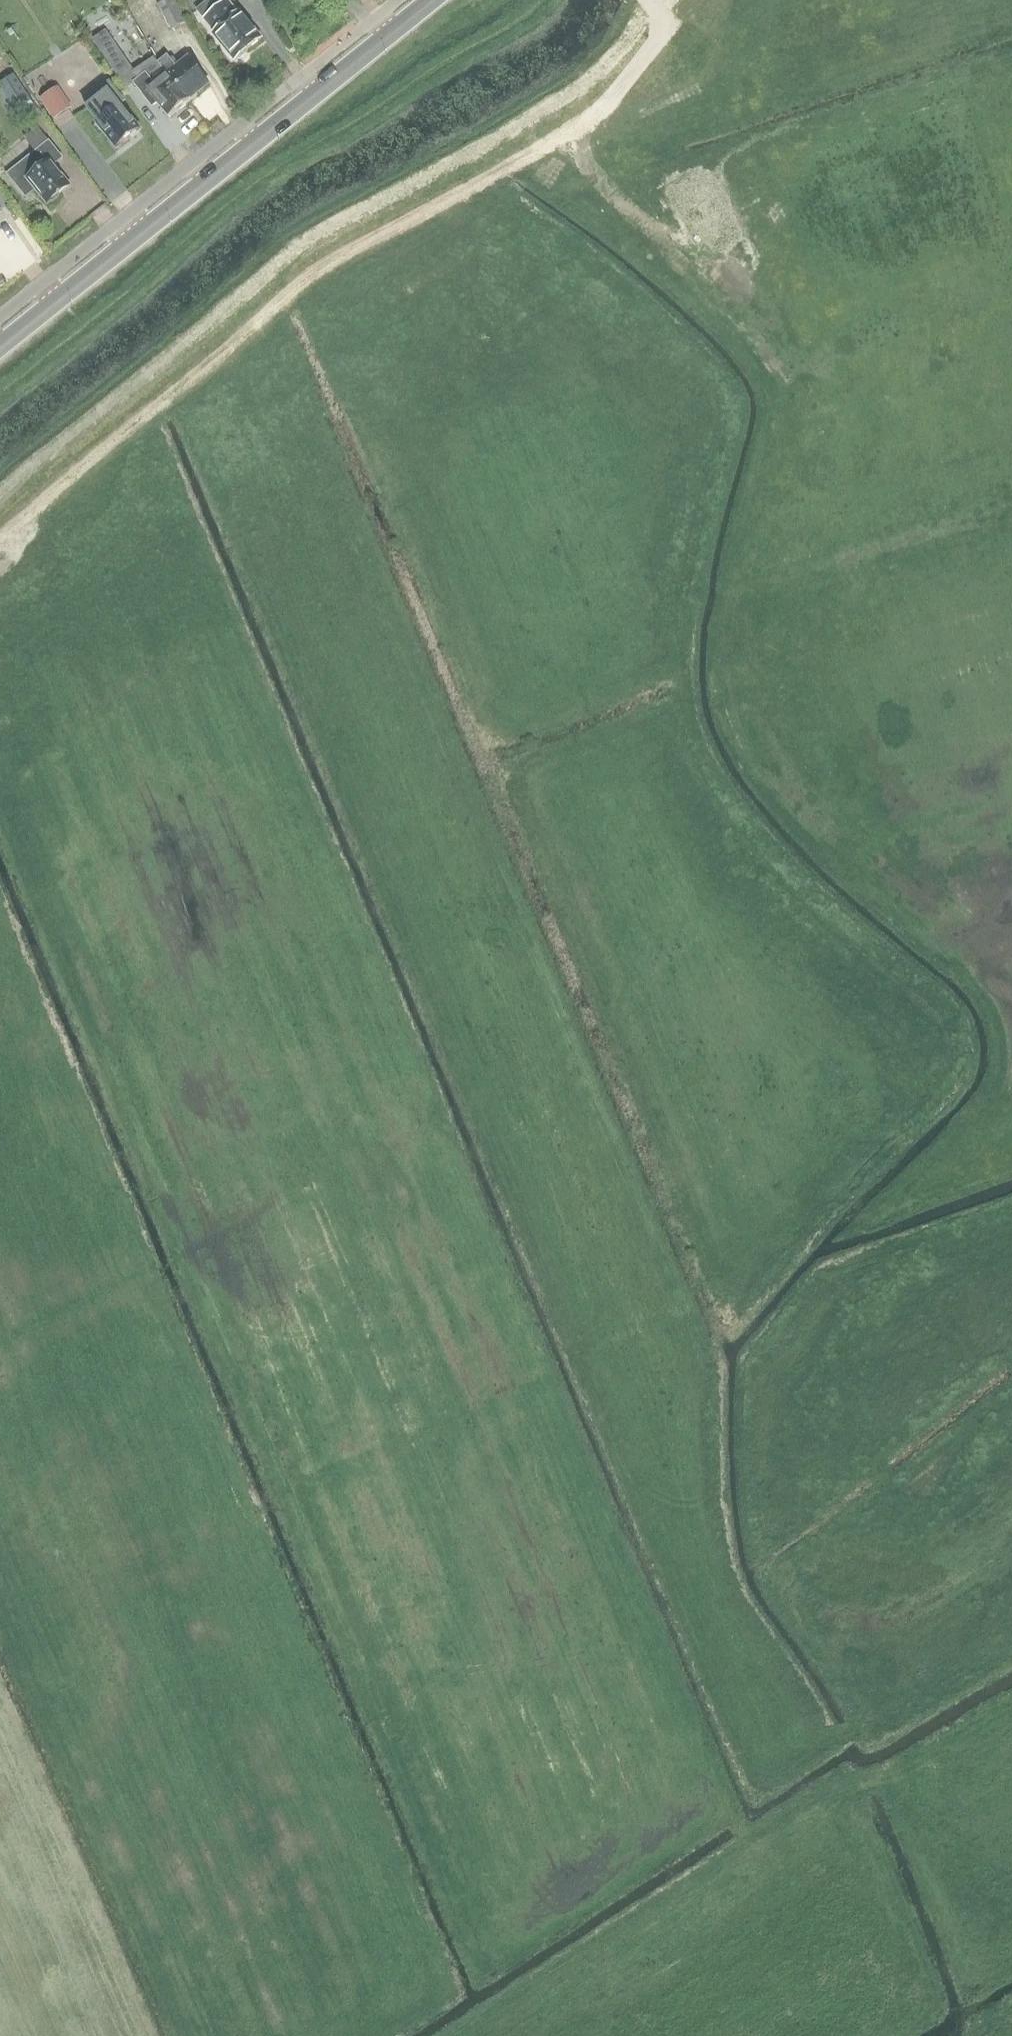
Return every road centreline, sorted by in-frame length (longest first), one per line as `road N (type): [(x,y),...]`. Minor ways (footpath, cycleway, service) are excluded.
road 1 (track): [(0,542),(319,268),(480,185),(612,102),(660,43),(661,17),(649,0)]
road 2 (track): [(650,1),(590,82),(306,239),(0,497)]
road 3 (secondary): [(0,354),(438,0)]

